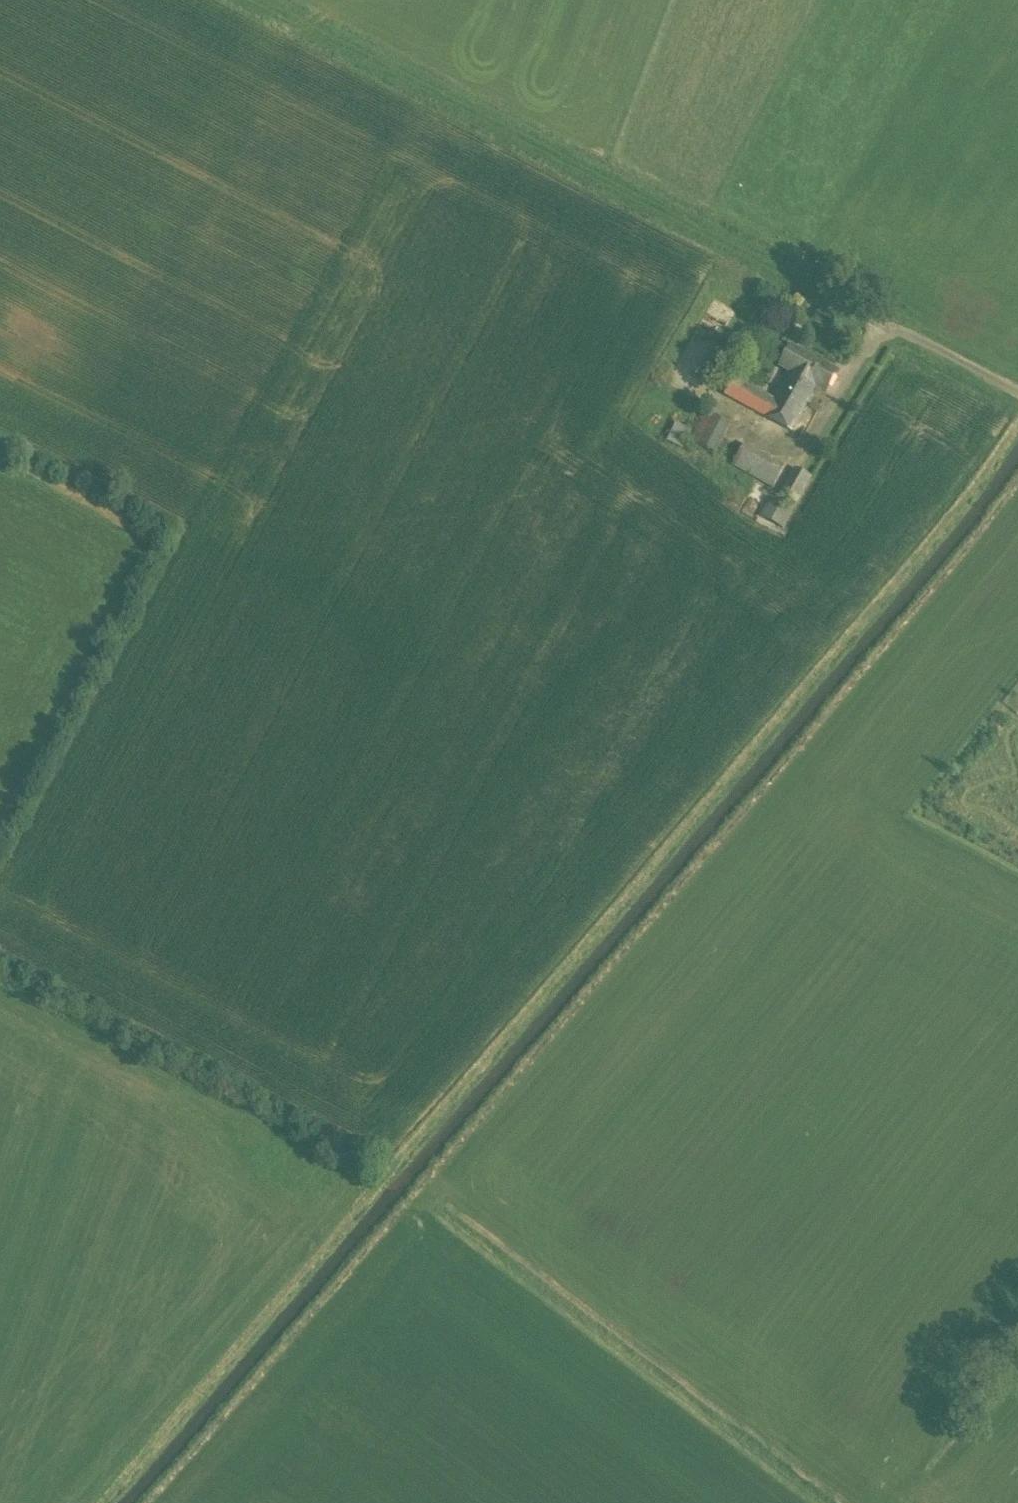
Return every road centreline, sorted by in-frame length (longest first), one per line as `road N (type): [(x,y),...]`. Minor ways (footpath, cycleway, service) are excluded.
road 1 (track): [(261,0),(879,320)]
road 2 (unclassified): [(879,320),(1017,394)]

